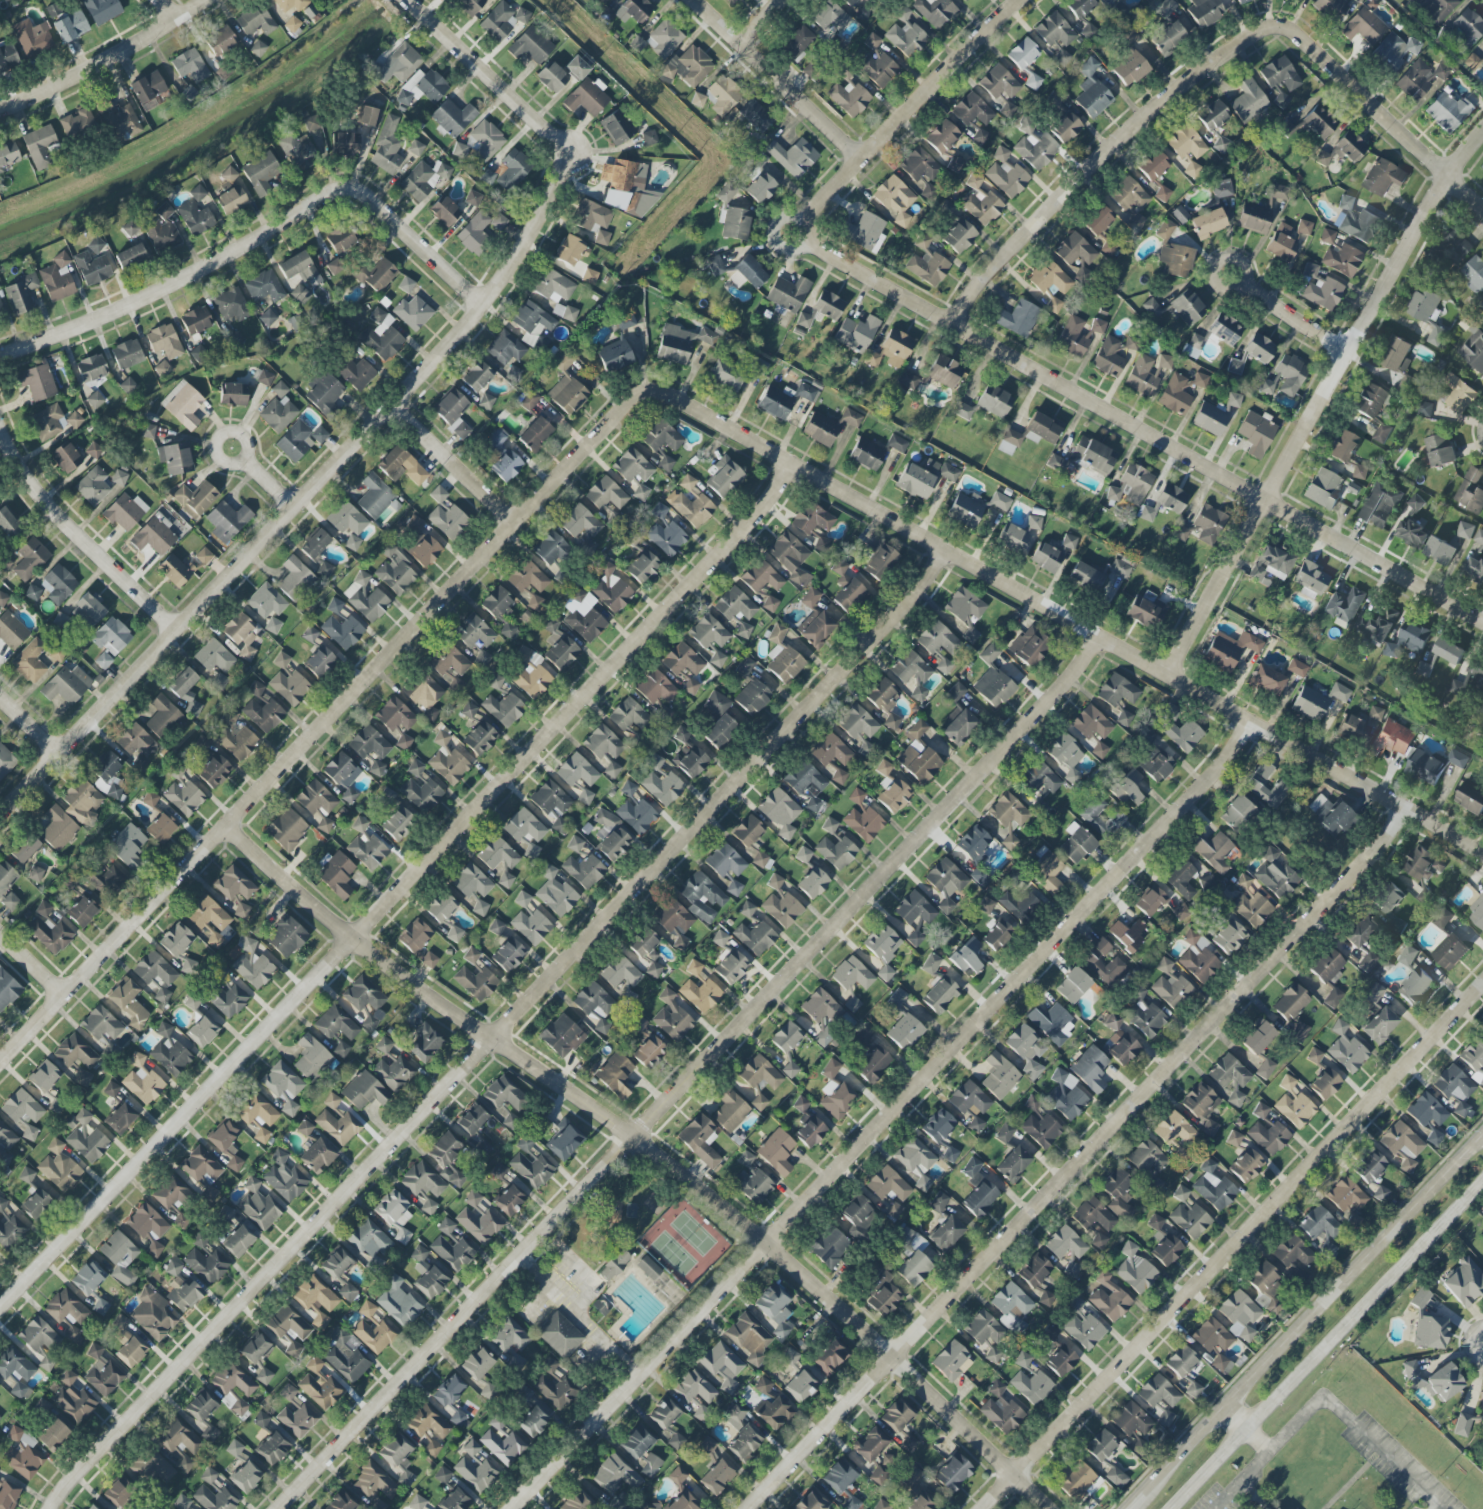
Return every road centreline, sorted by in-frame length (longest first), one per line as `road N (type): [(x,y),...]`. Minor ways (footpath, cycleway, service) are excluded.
road 1 (residential): [(55,1508),(75,1477),(949,550)]
road 2 (residential): [(278,1508),(1103,636)]
road 3 (residential): [(0,1314),(796,464)]
road 4 (residential): [(1255,722),(516,1508)]
road 5 (residential): [(234,826),(359,936),(639,1135),(770,1241),(1051,1508)]
road 6 (residential): [(751,1508),(1408,808)]
road 7 (residential): [(655,393),(1408,808),(1482,861)]
road 8 (residential): [(0,1067),(627,403),(655,393)]
road 9 (residential): [(0,818),(481,306),(575,153)]
road 10 (residential): [(808,229),(813,240),(952,324),(1482,624)]
road 11 (residential): [(981,1508),(1482,987)]
road 12 (residential): [(1169,673),(1447,176),(1482,136)]
road 13 (secondary): [(1482,1138),(1140,1494)]
road 14 (secondary): [(1168,1508),(1482,1177)]
road 15 (residential): [(952,324),(1093,164),(1226,53),(1263,29),(1285,29)]
road 16 (residential): [(0,357),(128,307),(350,189)]
road 17 (residential): [(808,229),(866,159),(1029,0)]
road 18 (residential): [(1285,29),(1482,211)]
road 19 (residential): [(0,432),(43,502),(176,631)]
road 20 (residential): [(0,110),(129,50),(205,0)]
road 21 (residential): [(697,0),(866,159)]
road 22 (residential): [(412,0),(575,153)]
road 23 (residential): [(350,189),(481,306)]
road 24 (residential): [(643,1374),(523,1256)]
road 25 (residential): [(516,520),(393,406)]
road 26 (residential): [(1242,286),(1345,352)]

